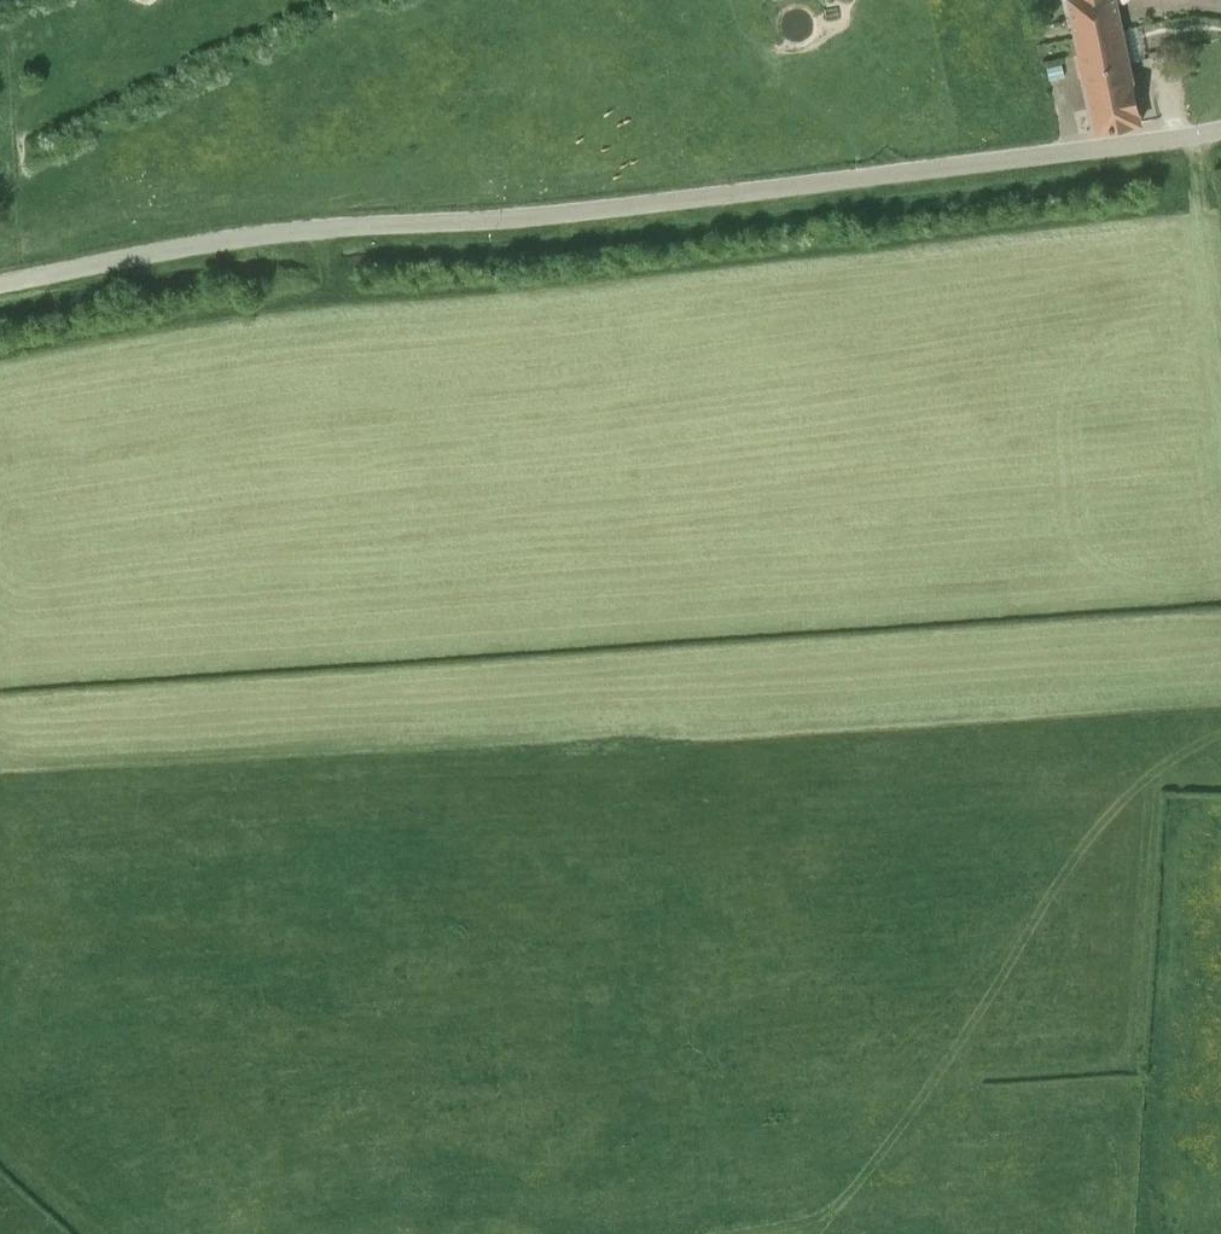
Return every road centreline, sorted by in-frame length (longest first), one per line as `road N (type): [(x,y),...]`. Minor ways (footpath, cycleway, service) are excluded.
road 1 (unclassified): [(0,284),(293,230),(552,214),(1220,132)]

